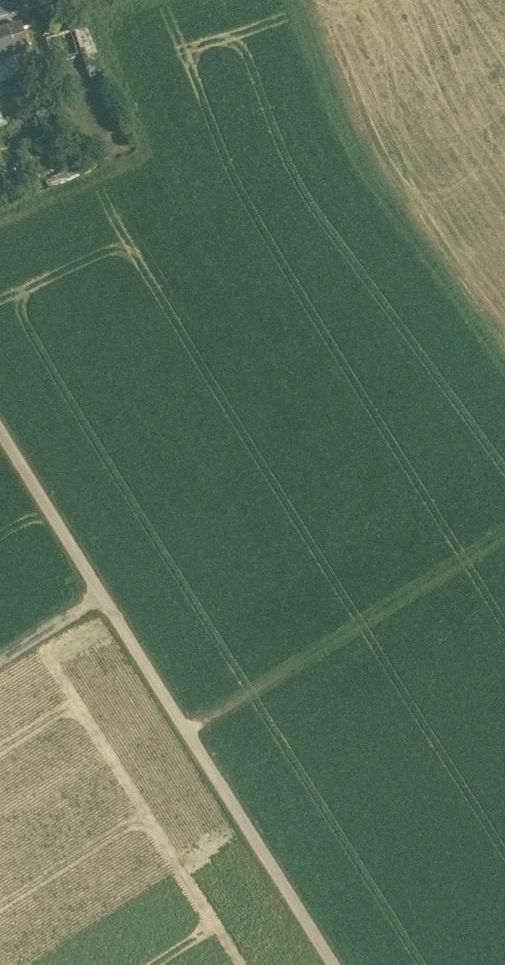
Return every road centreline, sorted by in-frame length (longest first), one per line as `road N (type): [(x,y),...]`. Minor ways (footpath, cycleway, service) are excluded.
road 1 (track): [(0,426),(333,964)]
road 2 (track): [(297,0),(322,77),(370,172),(504,363)]
road 3 (track): [(187,732),(504,535)]
road 4 (track): [(103,597),(0,663)]

